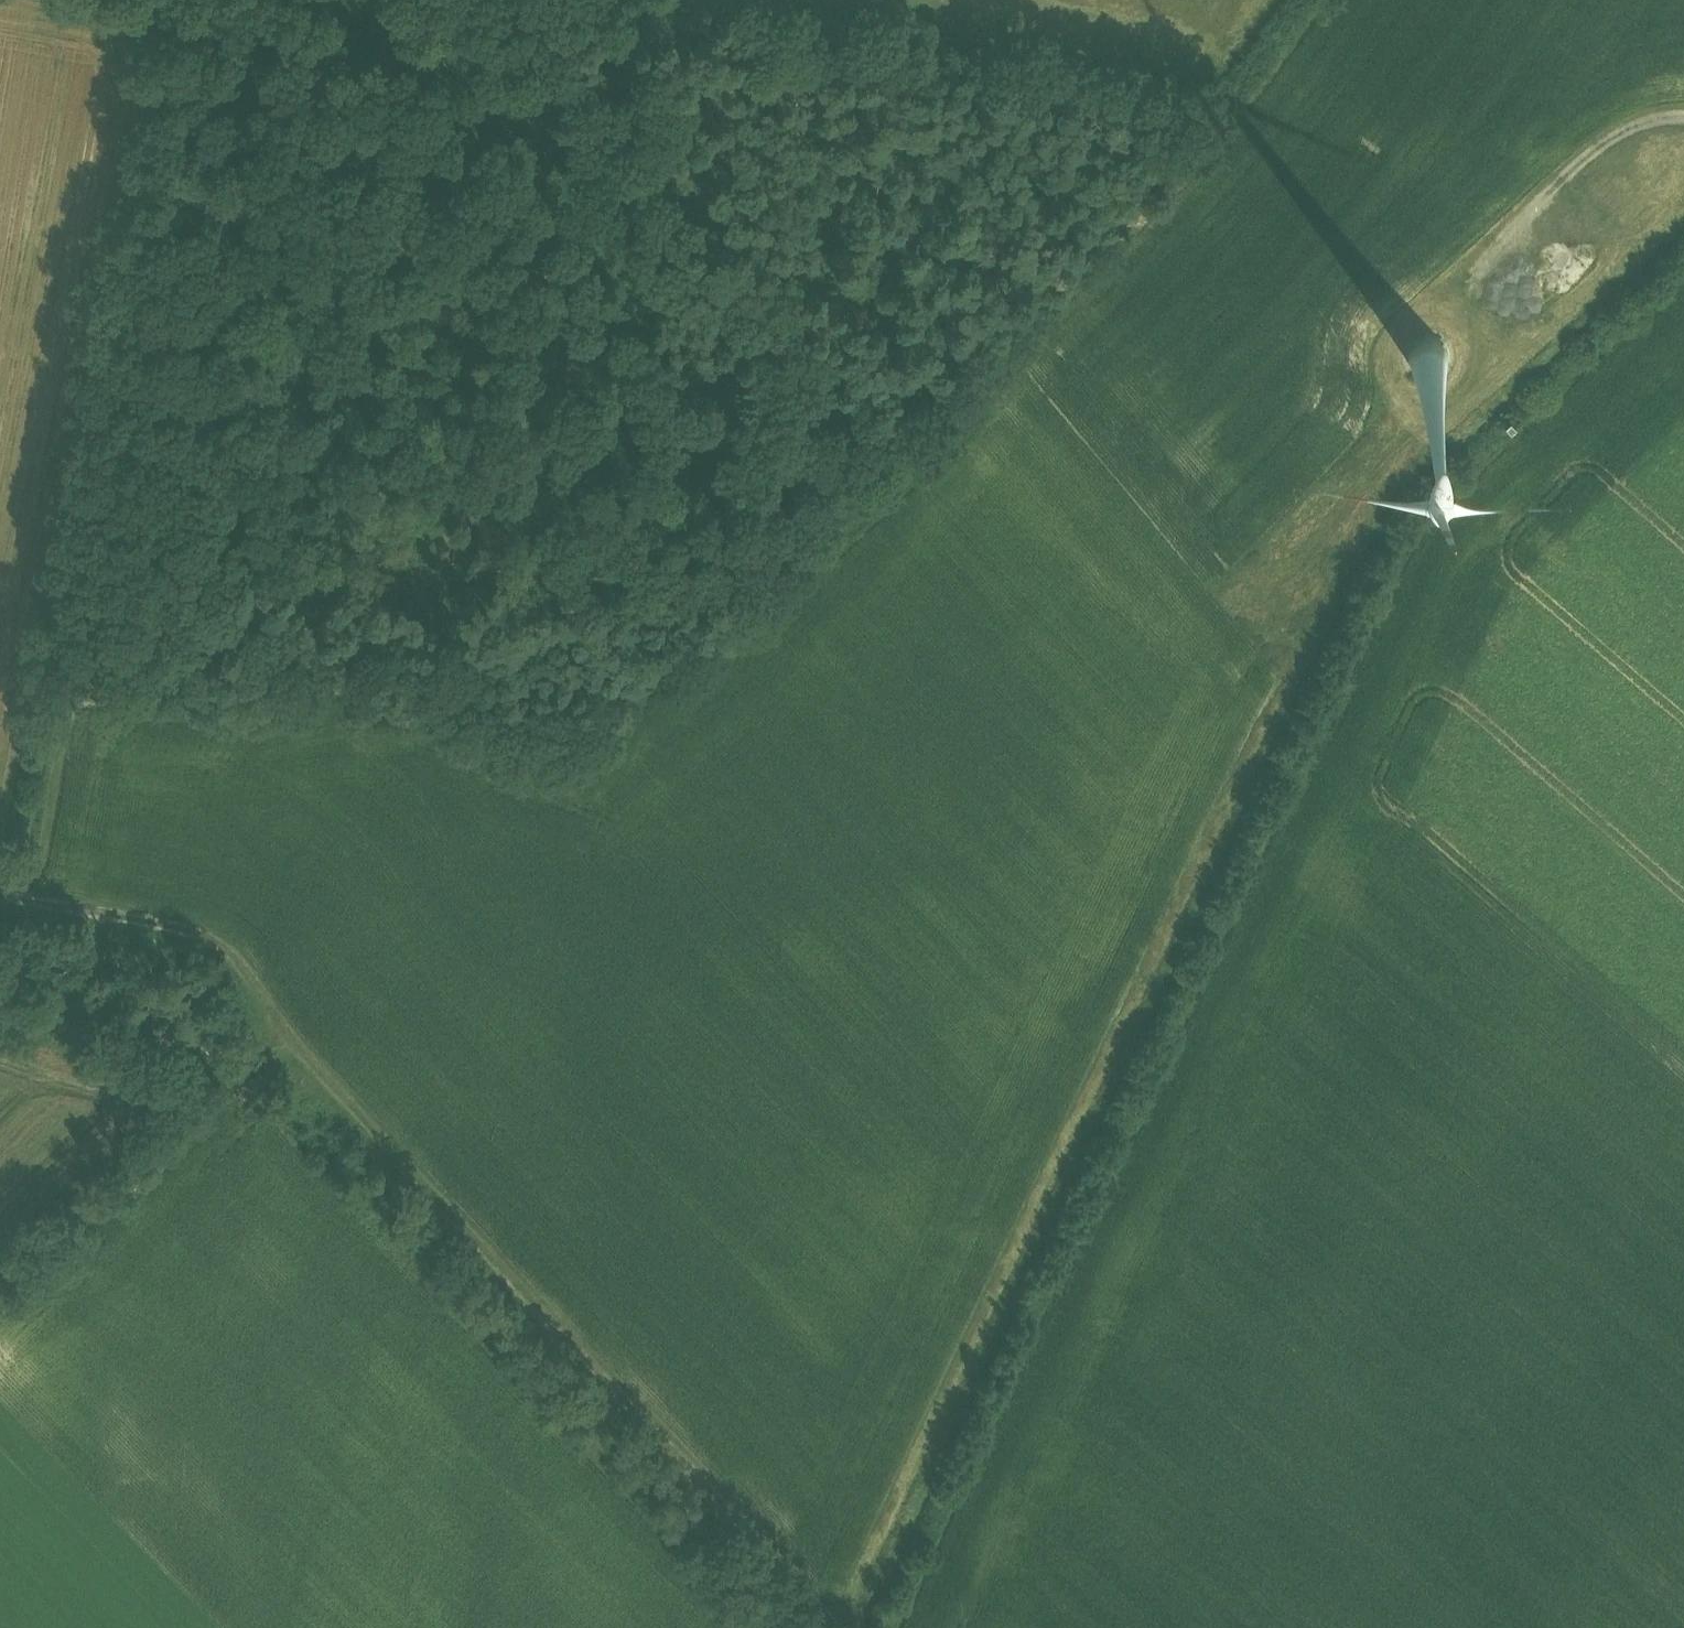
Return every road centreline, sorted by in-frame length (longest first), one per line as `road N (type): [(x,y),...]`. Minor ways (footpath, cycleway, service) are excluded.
road 1 (track): [(0,886),(204,920),(249,952),(296,1025),(835,1627)]
road 2 (track): [(1474,296),(1600,147),(1673,117),(1683,121)]

